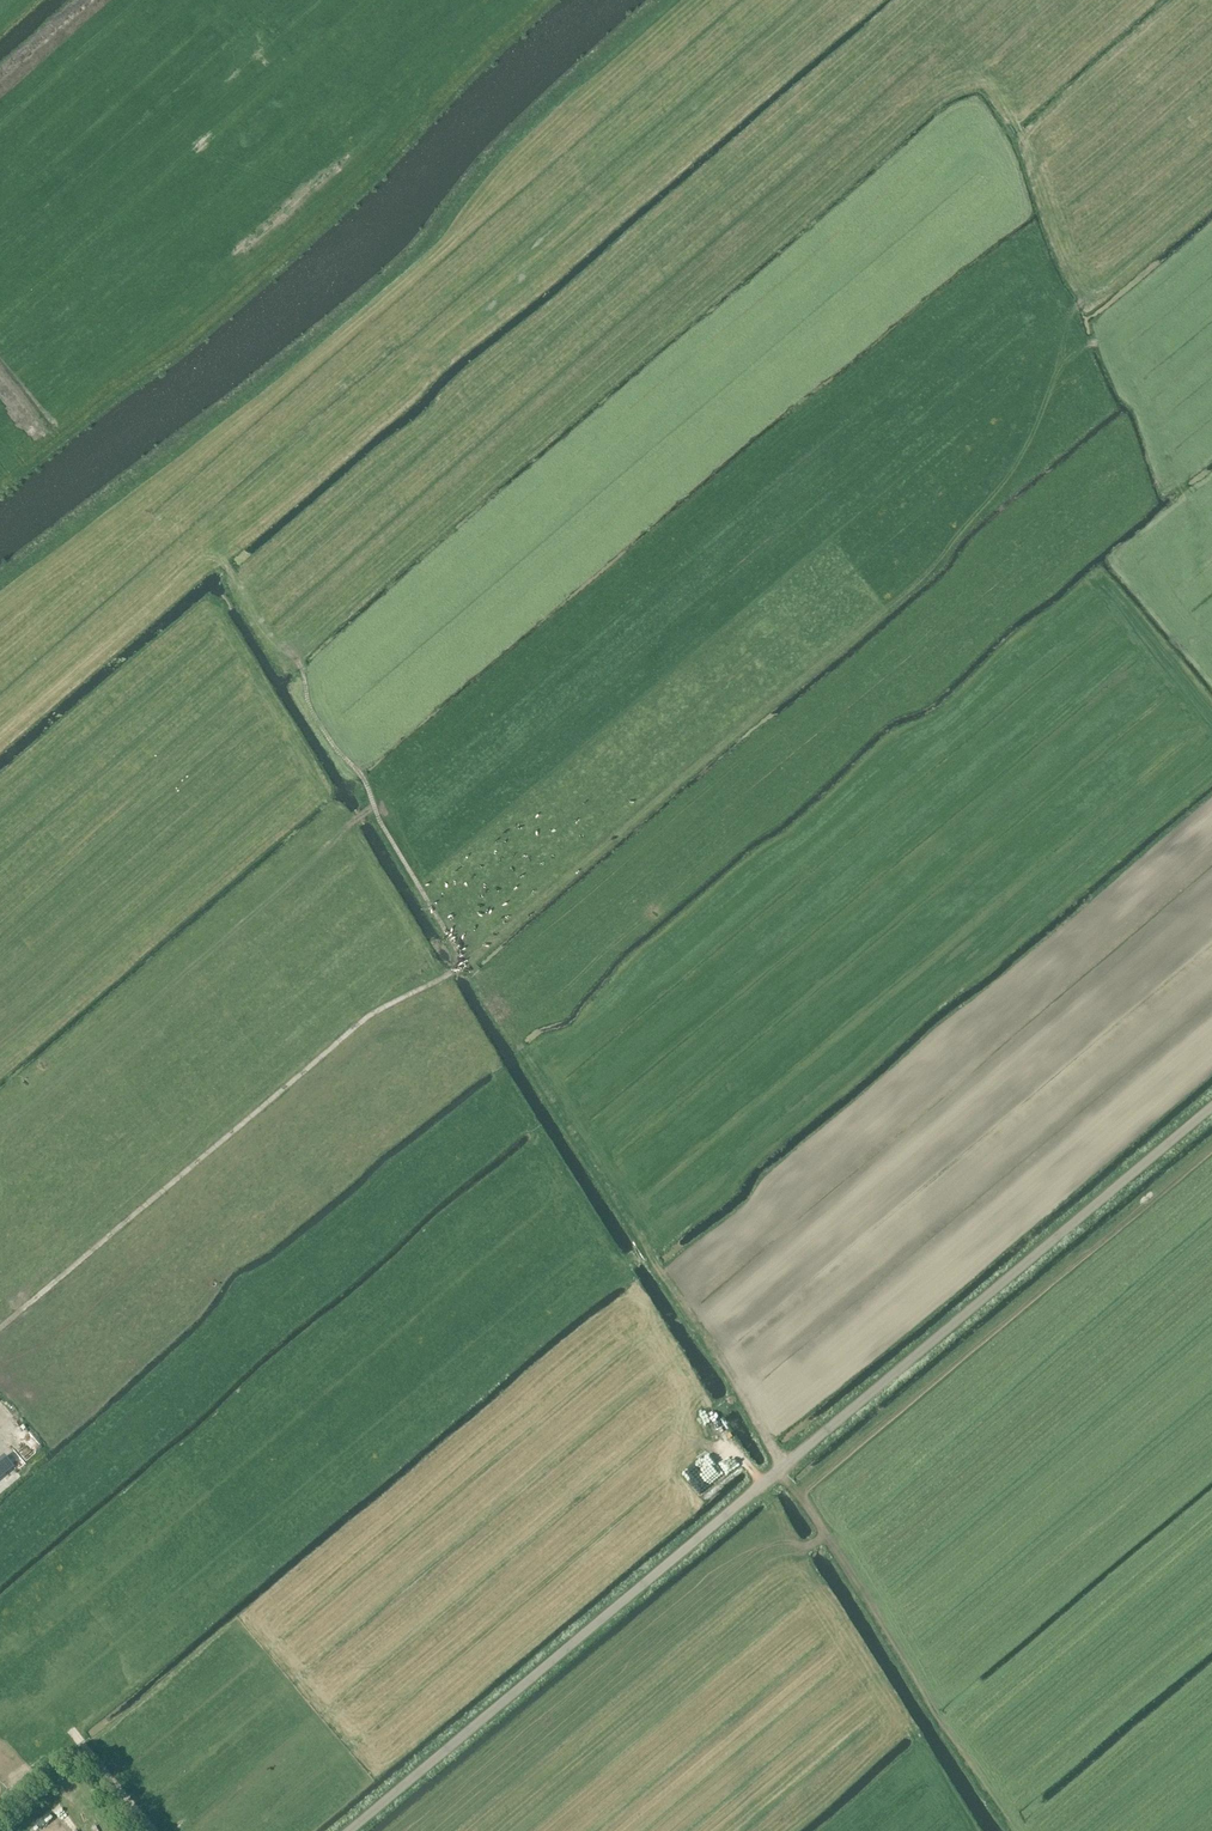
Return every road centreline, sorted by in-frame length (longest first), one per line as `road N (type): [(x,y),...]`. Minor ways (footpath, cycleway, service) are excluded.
road 1 (unclassified): [(348,1830),(1211,1106)]

